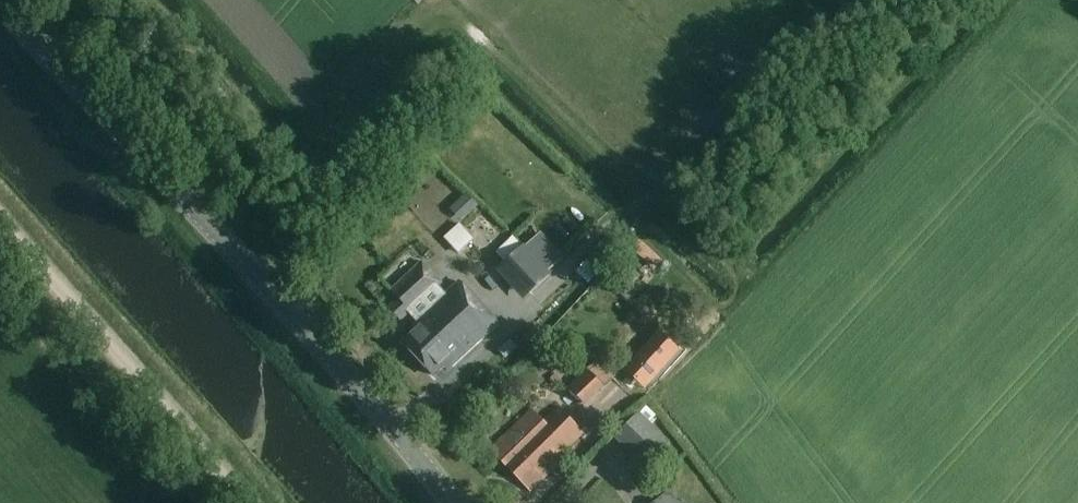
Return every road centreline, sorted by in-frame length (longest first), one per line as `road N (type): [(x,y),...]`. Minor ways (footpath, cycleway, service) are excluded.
road 1 (tertiary): [(461,502),(4,0)]
road 2 (track): [(0,225),(240,502)]

